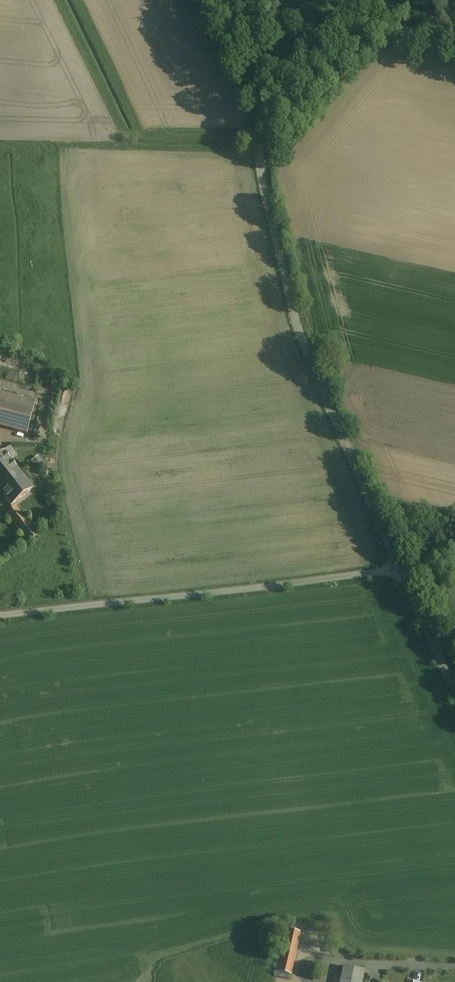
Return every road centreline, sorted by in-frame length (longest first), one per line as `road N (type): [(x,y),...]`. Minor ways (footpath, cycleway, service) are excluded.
road 1 (unclassified): [(256,0),(261,170),(293,312),(397,572)]
road 2 (unclassified): [(397,572),(0,616)]
road 3 (unclassified): [(397,572),(454,693)]

